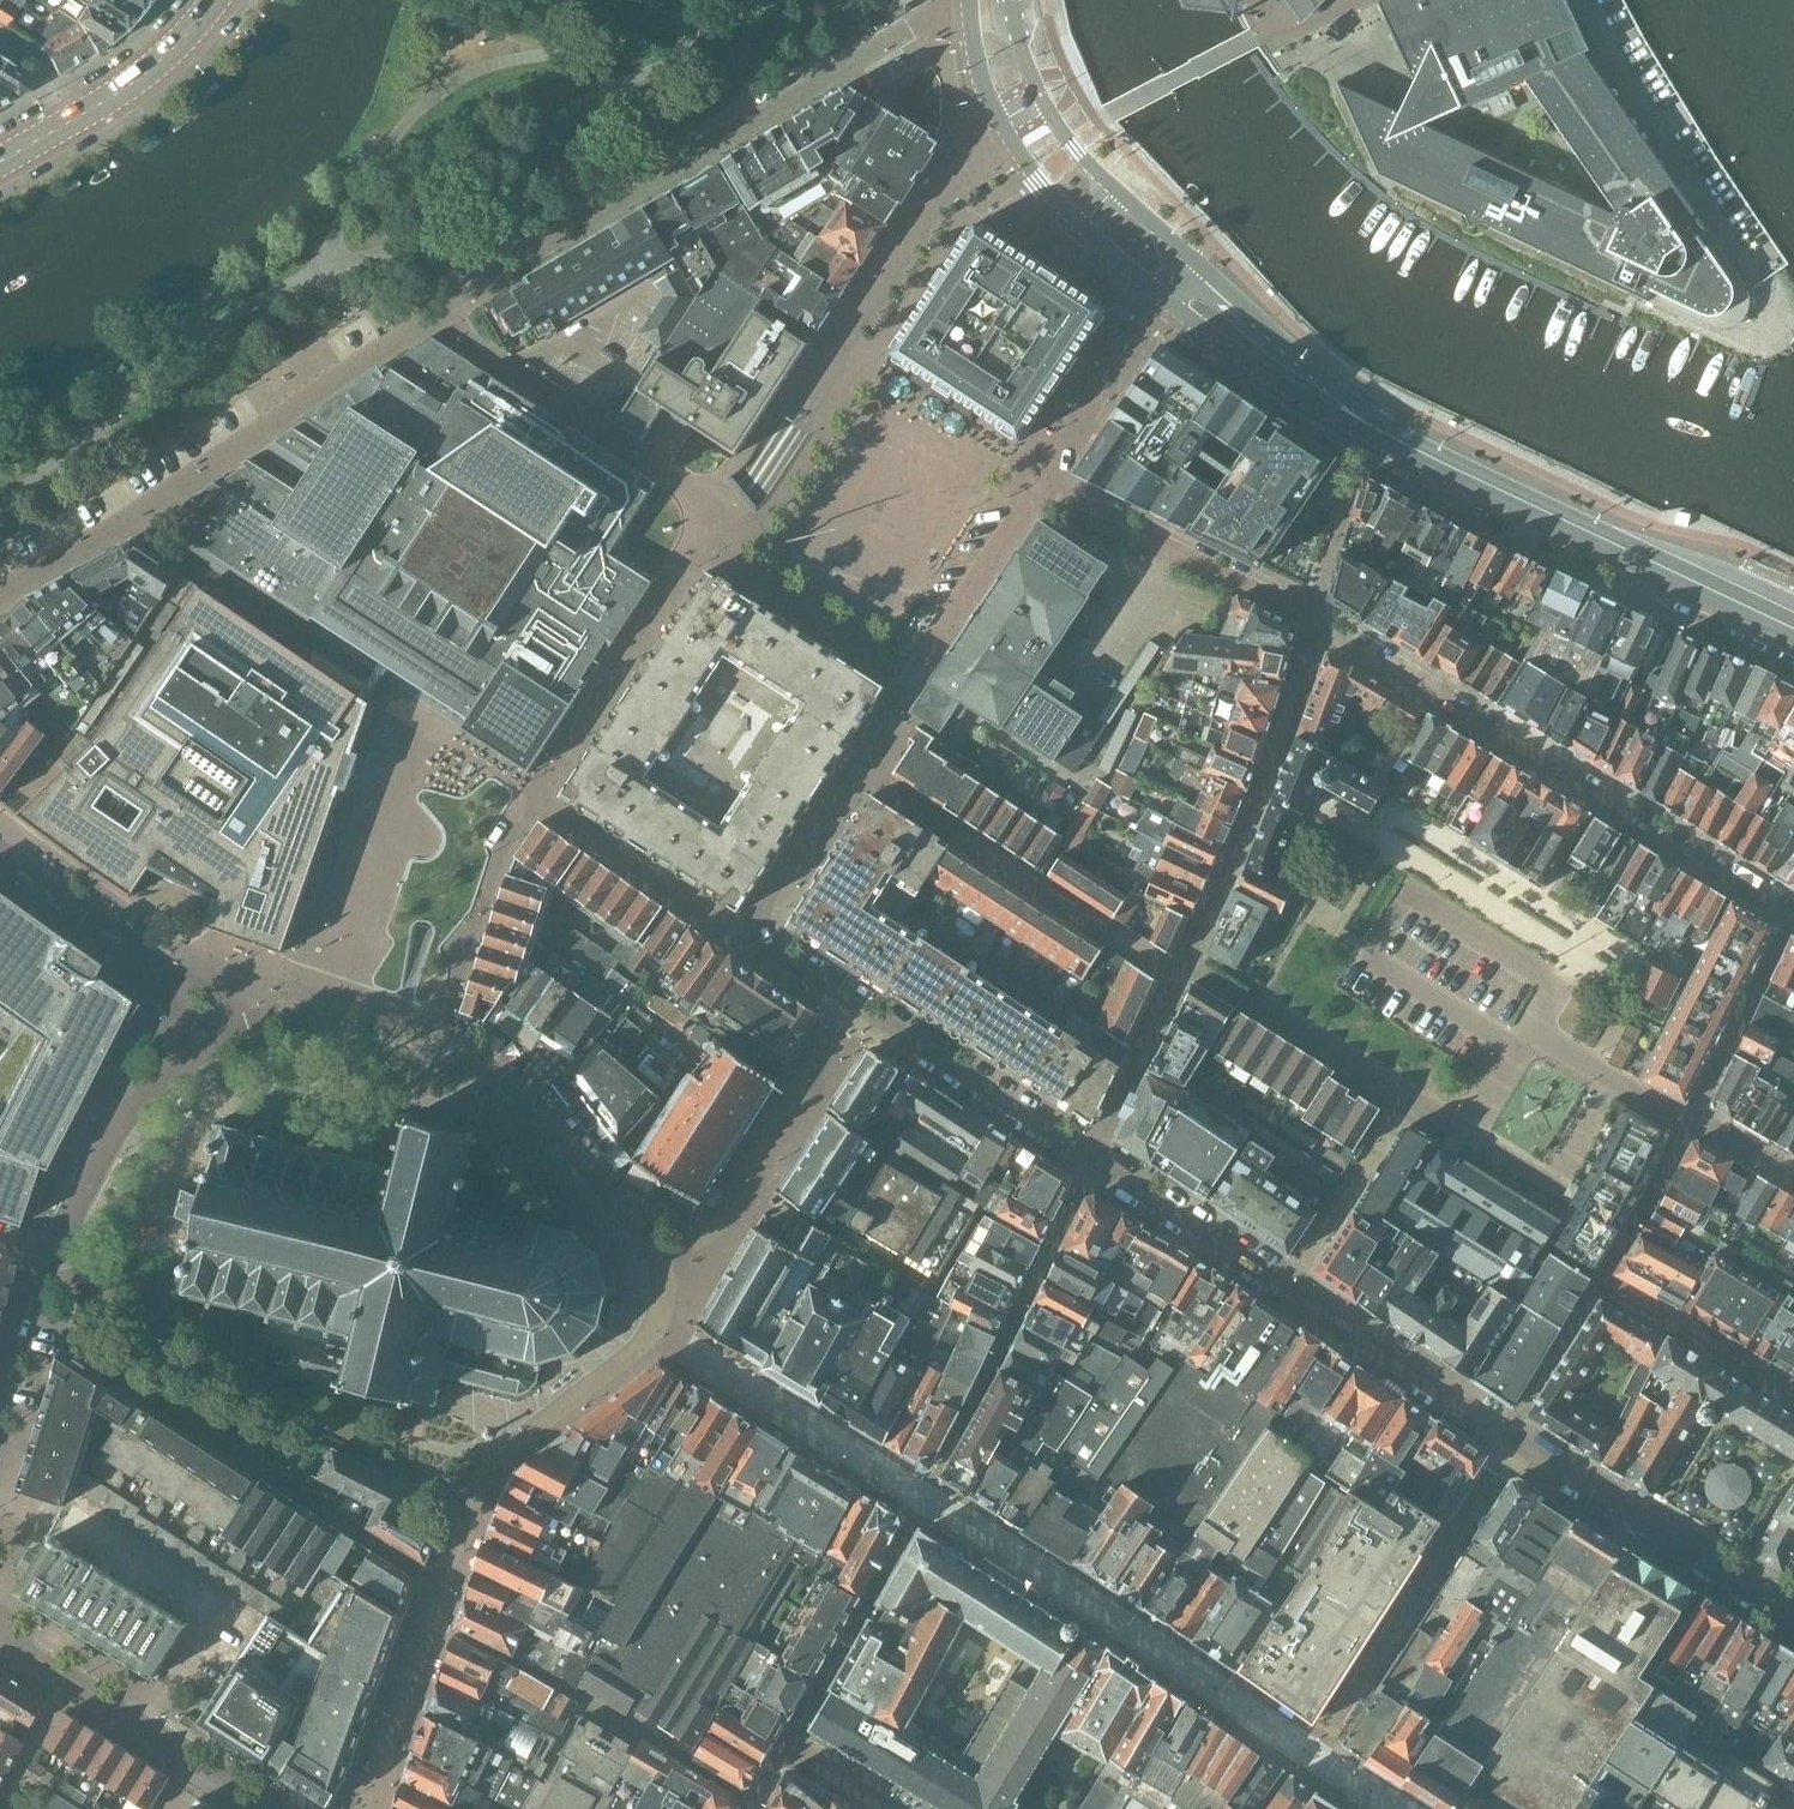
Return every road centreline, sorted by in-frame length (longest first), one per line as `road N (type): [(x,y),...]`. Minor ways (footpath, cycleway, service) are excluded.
road 1 (residential): [(1038,479),(755,941),(1099,1160)]
road 2 (residential): [(1793,919),(1317,624),(1038,479)]
road 3 (tertiary): [(1162,295),(1354,427),(1793,637)]
road 4 (tertiary): [(1793,618),(1392,427),(1193,258)]
road 5 (residential): [(969,0),(945,6),(450,301)]
road 6 (residential): [(50,1255),(119,1124),(164,1064),(160,982),(0,861)]
road 7 (residential): [(1099,1160),(1507,1436)]
road 8 (residential): [(450,301),(123,515)]
road 9 (residential): [(1507,1436),(1793,1610)]
road 10 (residential): [(823,382),(897,253),(1003,122)]
road 11 (residential): [(274,1808),(71,1682)]
road 12 (tertiary): [(1003,122),(1038,179),(1162,295)]
road 13 (residential): [(1793,1402),(1598,1285)]
road 14 (residential): [(1691,1121),(1793,922)]
road 15 (residential): [(1162,295),(1038,479)]
road 16 (tertiary): [(1193,258),(1116,188),(1043,97)]
road 17 (unclassified): [(1099,1160),(1190,963)]
road 18 (residential): [(604,432),(491,358),(450,301)]
road 19 (residential): [(1598,1285),(1691,1121)]
road 20 (secondary): [(70,119),(166,54),(212,0)]
road 21 (unclassified): [(1691,1121),(1529,1031)]
road 22 (residential): [(1507,1436),(1598,1285)]
road 23 (residential): [(50,1255),(0,1398)]
road 24 (residential): [(123,515),(0,599)]
road 25 (residential): [(0,1808),(71,1682)]
road 26 (tertiary): [(969,0),(979,67),(1003,122)]
road 27 (unclassified): [(890,1808),(789,1742)]

